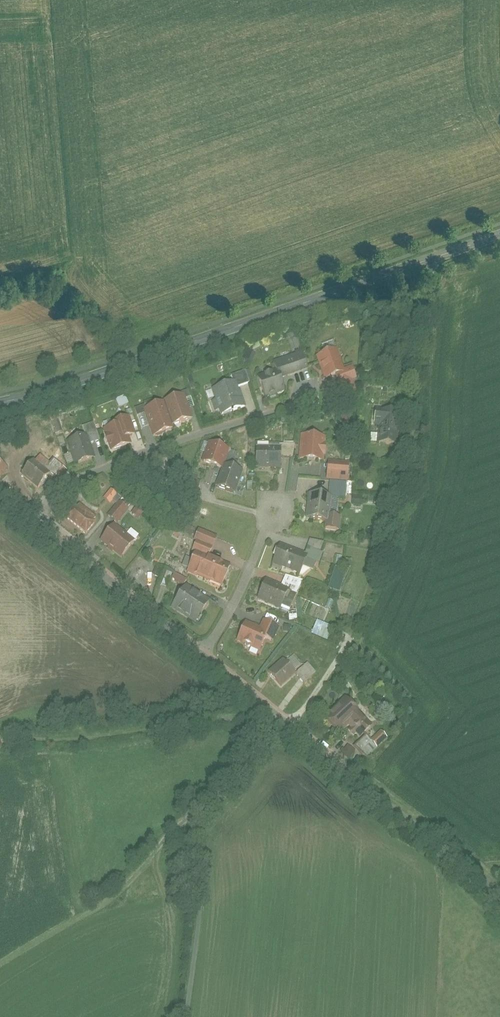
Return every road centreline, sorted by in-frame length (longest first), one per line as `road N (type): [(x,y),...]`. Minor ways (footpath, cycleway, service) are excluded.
road 1 (tertiary): [(439,255),(0,403)]
road 2 (residential): [(499,894),(207,654)]
road 3 (track): [(279,715),(197,818),(199,909),(182,1016)]
road 4 (residential): [(39,517),(75,481),(289,407),(306,393)]
road 5 (residential): [(207,654),(39,517)]
road 6 (residential): [(439,255),(411,418)]
road 7 (residential): [(207,654),(273,516)]

